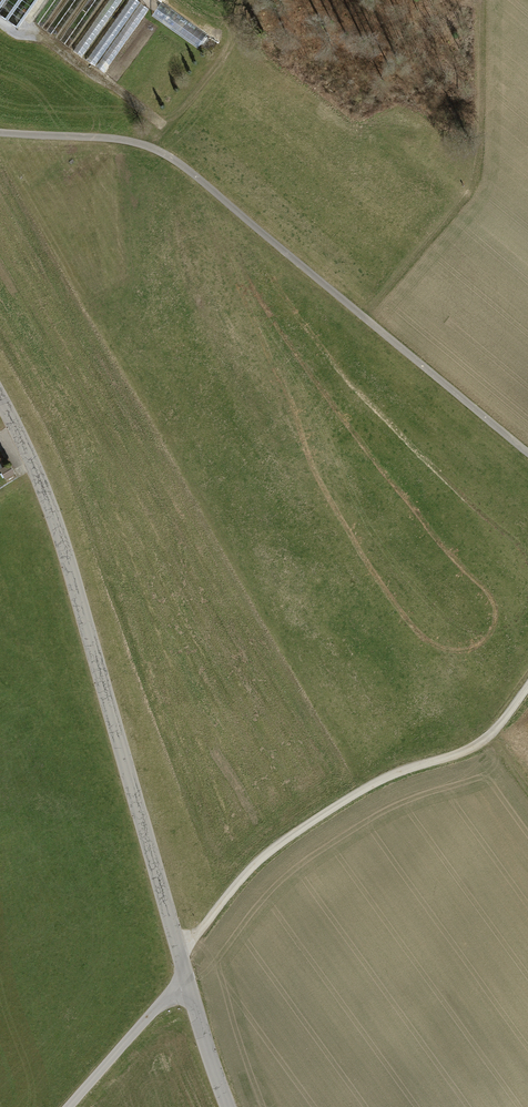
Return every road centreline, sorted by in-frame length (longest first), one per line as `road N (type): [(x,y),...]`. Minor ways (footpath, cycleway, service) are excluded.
road 1 (tertiary): [(227,1106),(60,536),(0,398)]
road 2 (unclassified): [(0,132),(115,140),(173,160),(527,454)]
road 3 (track): [(179,952),(285,839),(378,780),(480,743),(527,686)]
road 4 (track): [(366,319),(474,178),(481,0)]
road 5 (track): [(247,0),(229,47),(159,152)]
road 6 (track): [(69,1106),(185,973)]

